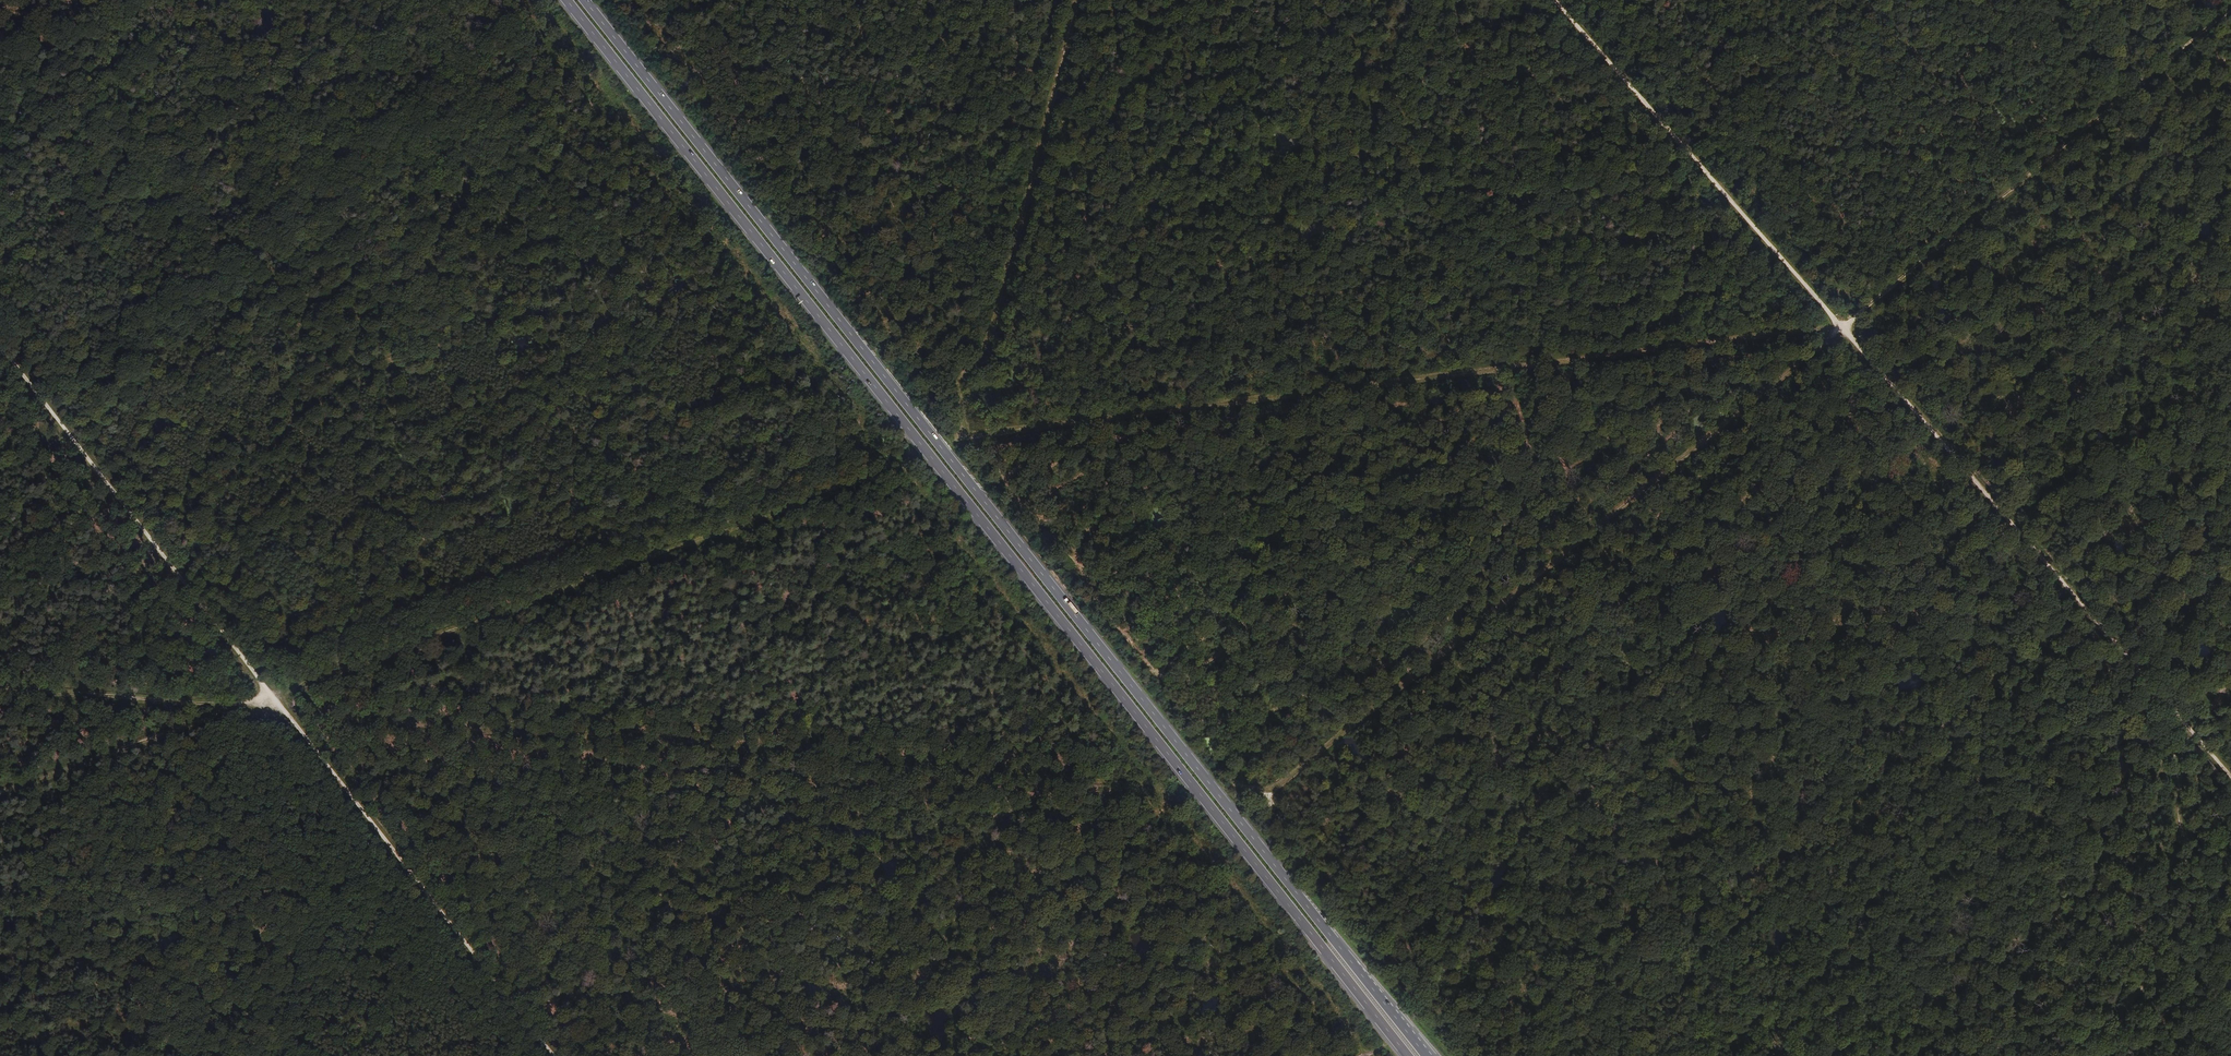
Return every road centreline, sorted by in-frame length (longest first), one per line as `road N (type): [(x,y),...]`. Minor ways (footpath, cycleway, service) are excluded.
road 1 (primary): [(567,0),(1408,1055)]
road 2 (primary): [(1423,1055),(583,0)]
road 3 (track): [(1234,806),(1528,588),(2230,10)]
road 4 (track): [(892,469),(0,791)]
road 5 (track): [(1842,328),(966,436)]
road 6 (track): [(282,710),(1160,784)]
road 7 (track): [(2158,692),(1842,328)]
road 8 (track): [(282,710),(0,346)]
road 9 (track): [(1077,0),(990,338),(958,386),(966,436)]
road 10 (track): [(551,1055),(282,710)]
road 11 (track): [(1842,328),(1553,0)]
road 12 (track): [(2158,692),(2186,911),(2174,945),(2129,994),(2098,1055)]
road 13 (track): [(0,687),(282,710)]

